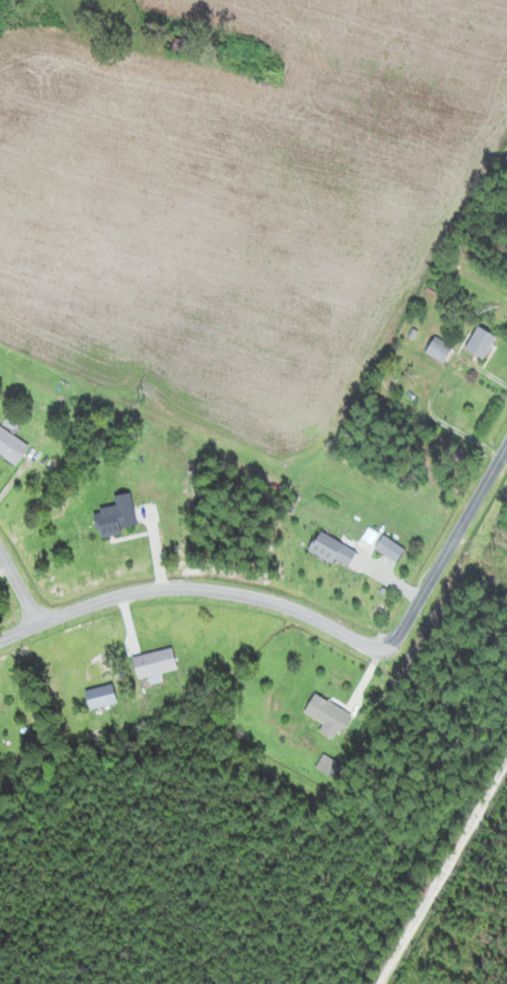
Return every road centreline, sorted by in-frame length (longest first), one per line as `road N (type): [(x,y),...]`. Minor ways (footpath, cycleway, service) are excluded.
road 1 (residential): [(0,642),(100,598),(199,583),(287,606),(386,649),(394,640)]
road 2 (residential): [(394,640),(506,442)]

